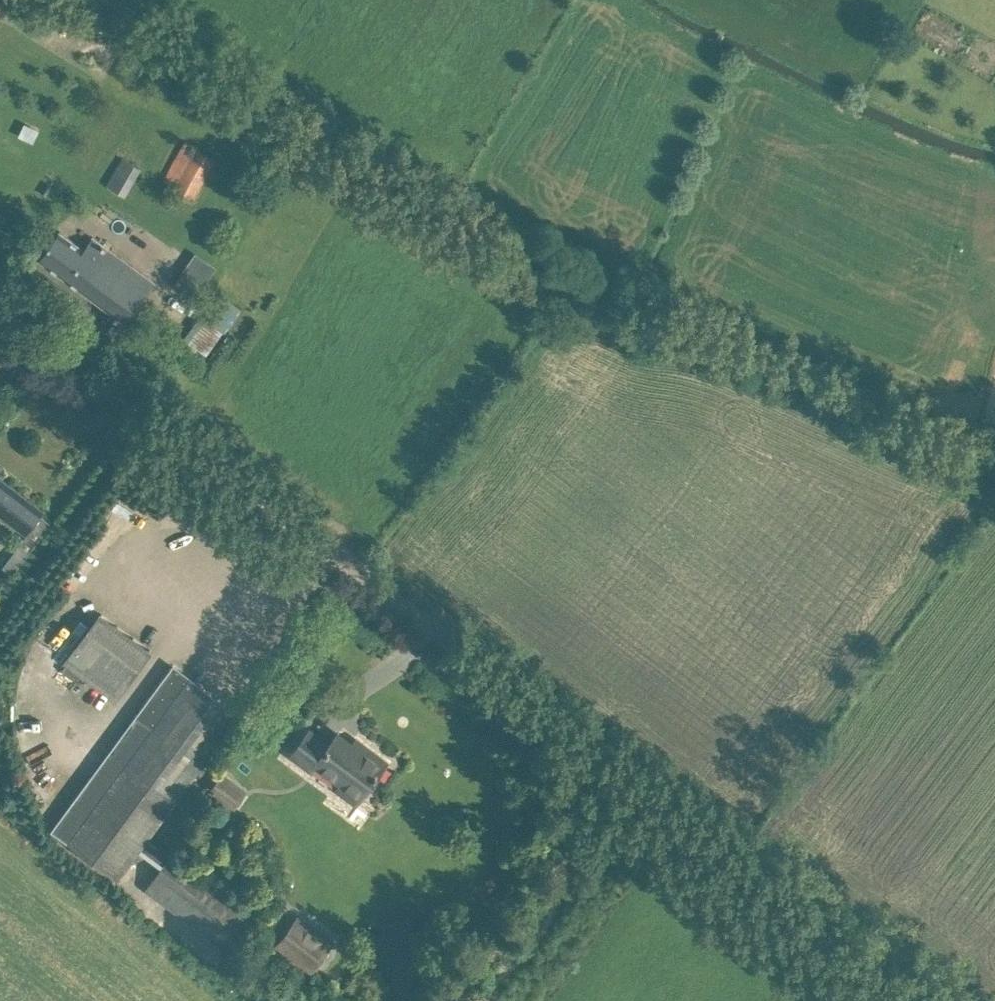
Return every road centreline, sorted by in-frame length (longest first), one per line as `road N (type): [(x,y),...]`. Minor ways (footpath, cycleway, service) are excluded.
road 1 (tertiary): [(938,1000),(266,493),(0,304)]
road 2 (track): [(182,0),(633,264),(942,430),(994,442)]

